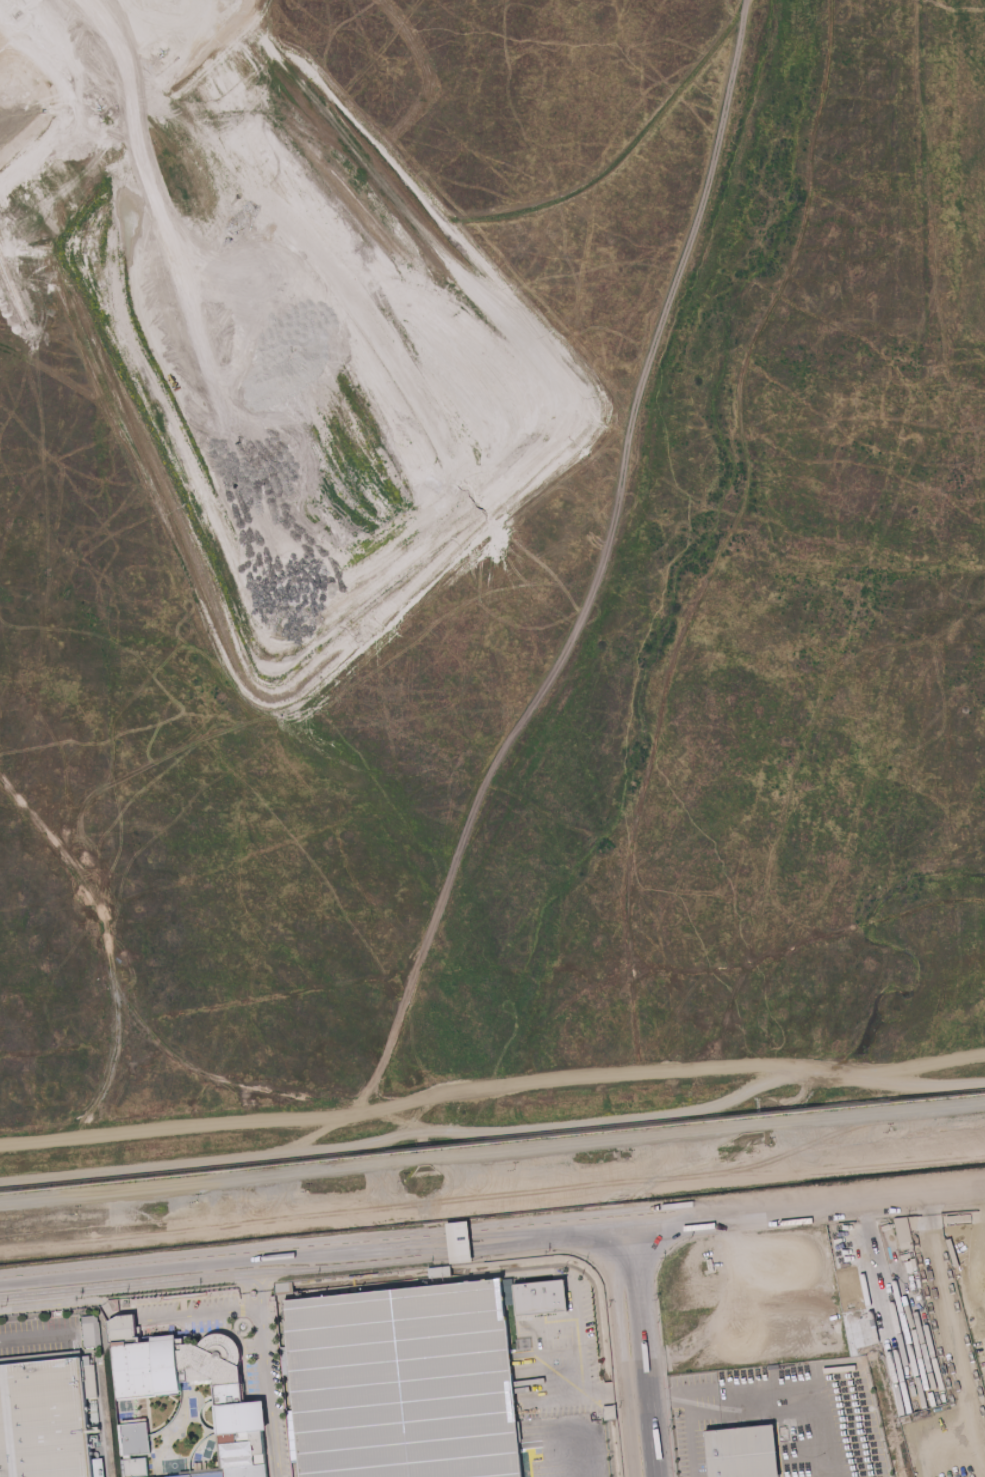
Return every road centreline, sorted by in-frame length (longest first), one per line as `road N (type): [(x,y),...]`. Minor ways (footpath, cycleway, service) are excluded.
road 1 (track): [(745,0),(711,178),(586,596),(546,690),(476,797),(364,1111)]
road 2 (track): [(0,1142),(364,1111),(555,1082),(824,1065),(885,1073),(984,1056)]
road 3 (track): [(10,320),(31,355),(105,417),(220,675),(397,979),(426,1065)]
road 4 (track): [(819,377),(842,621),(871,694),(904,715),(984,704)]
road 5 (track): [(653,0),(749,268),(819,377)]
road 6 (secondary): [(637,1228),(239,1266)]
road 7 (track): [(0,781),(103,915),(117,1005),(100,1094),(79,1134)]
road 8 (residential): [(0,241),(282,0)]
road 9 (track): [(117,1005),(180,1059),(228,1085),(368,1098)]
road 10 (track): [(0,676),(203,719),(249,721)]
road 11 (secondary): [(607,1231),(630,1476)]
road 12 (secondary): [(239,1266),(0,1290)]
road 13 (track): [(710,0),(727,214)]
road 14 (track): [(984,427),(954,425),(819,377)]
road 15 (secondary): [(651,1395),(637,1228)]
road 16 (track): [(0,383),(45,447),(39,472),(23,477),(0,460)]

